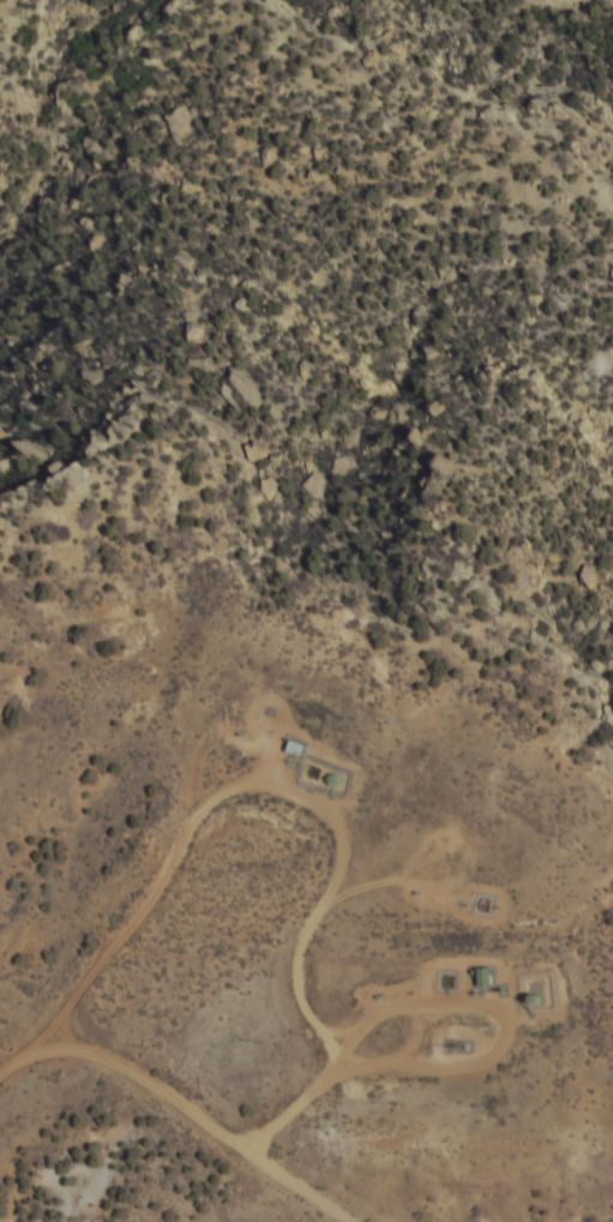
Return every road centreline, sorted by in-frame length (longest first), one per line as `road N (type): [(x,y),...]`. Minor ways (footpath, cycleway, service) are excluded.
road 1 (residential): [(349,1221),(174,1094),(78,1068),(0,1109)]

